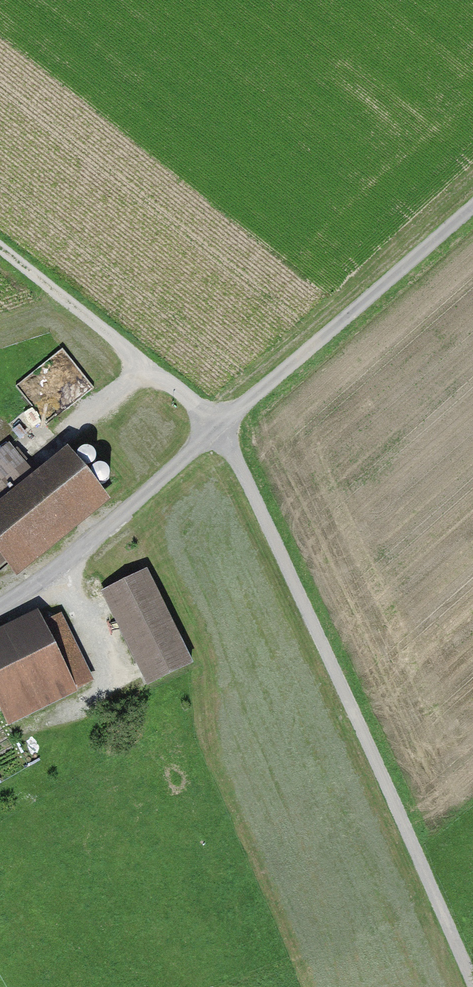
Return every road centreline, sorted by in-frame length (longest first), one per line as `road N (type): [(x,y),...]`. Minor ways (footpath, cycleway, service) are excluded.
road 1 (unclassified): [(0,603),(48,573),(472,200)]
road 2 (track): [(472,983),(220,423)]
road 3 (track): [(0,245),(220,423)]

